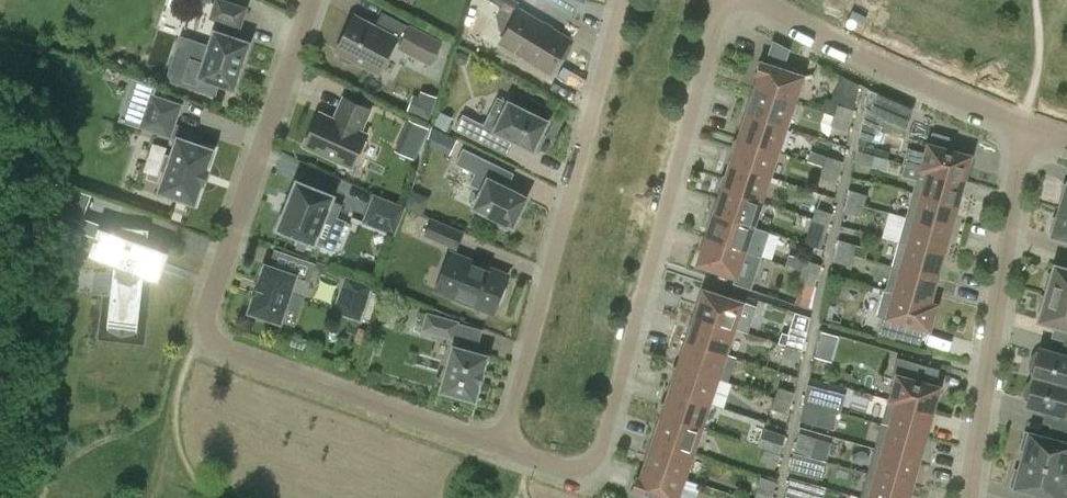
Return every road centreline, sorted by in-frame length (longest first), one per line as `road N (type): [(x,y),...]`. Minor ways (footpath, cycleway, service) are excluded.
road 1 (residential): [(311,0),(205,312),(207,331),(218,347),(504,446)]
road 2 (residential): [(504,446),(572,467),(599,454),(725,0)]
road 3 (residential): [(624,0),(504,446)]
road 4 (residential): [(1023,123),(973,497)]
road 5 (residential): [(1023,123),(878,64),(760,0)]

